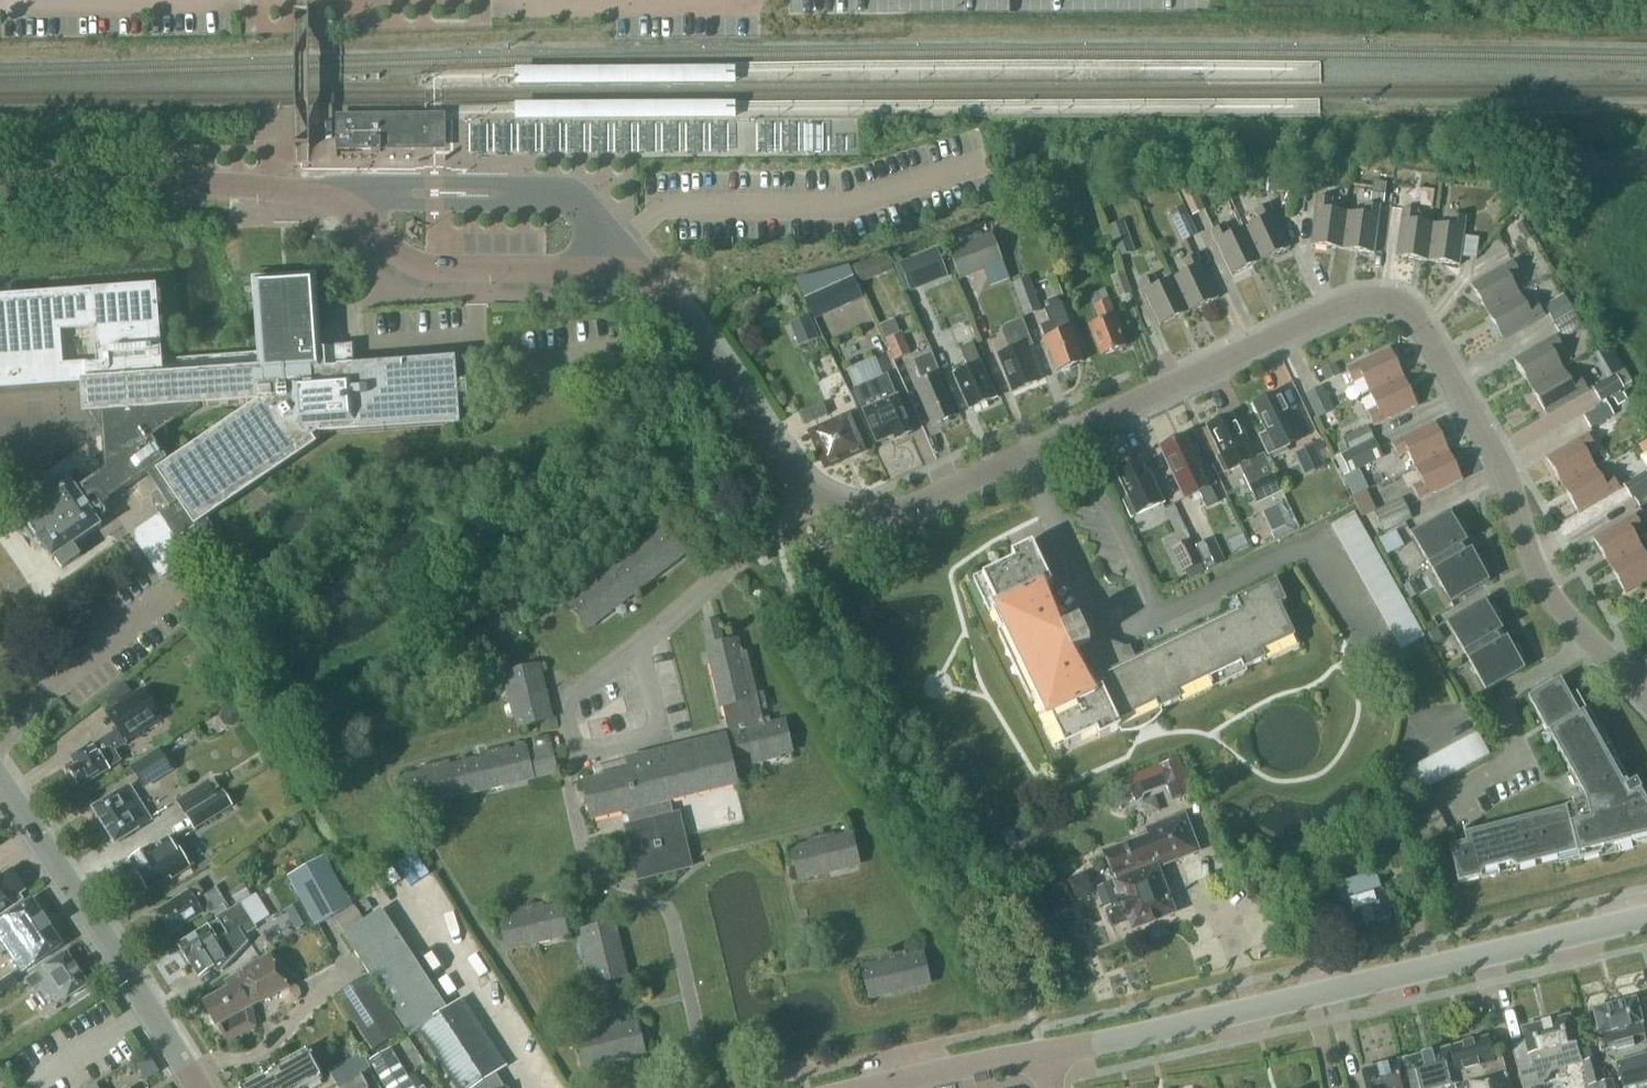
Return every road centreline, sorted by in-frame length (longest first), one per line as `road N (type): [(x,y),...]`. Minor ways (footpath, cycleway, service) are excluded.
road 1 (residential): [(1646,690),(1544,587),(1510,478),(1421,322),(1401,306),(1355,299),(1022,453)]
road 2 (tertiary): [(1042,1051),(1646,916)]
road 3 (residential): [(1312,540),(1134,628),(1087,599),(1022,453)]
road 4 (tertiary): [(199,1087),(0,783)]
road 5 (unclassified): [(0,182),(180,183),(333,196)]
road 6 (residential): [(805,490),(650,280)]
road 7 (unclassified): [(333,196),(415,260),(559,269)]
road 8 (residential): [(1022,453),(907,507),(842,508),(805,490)]
road 9 (residential): [(640,643),(779,523),(805,490)]
road 10 (unclassified): [(543,191),(492,204),(412,204),(367,182)]
road 11 (residential): [(571,751),(632,744),(659,730),(640,643)]
road 12 (unclassified): [(543,191),(518,181),(367,182)]
road 13 (tertiary): [(876,1087),(1042,1051)]
road 14 (residential): [(571,751),(569,699),(640,643)]

